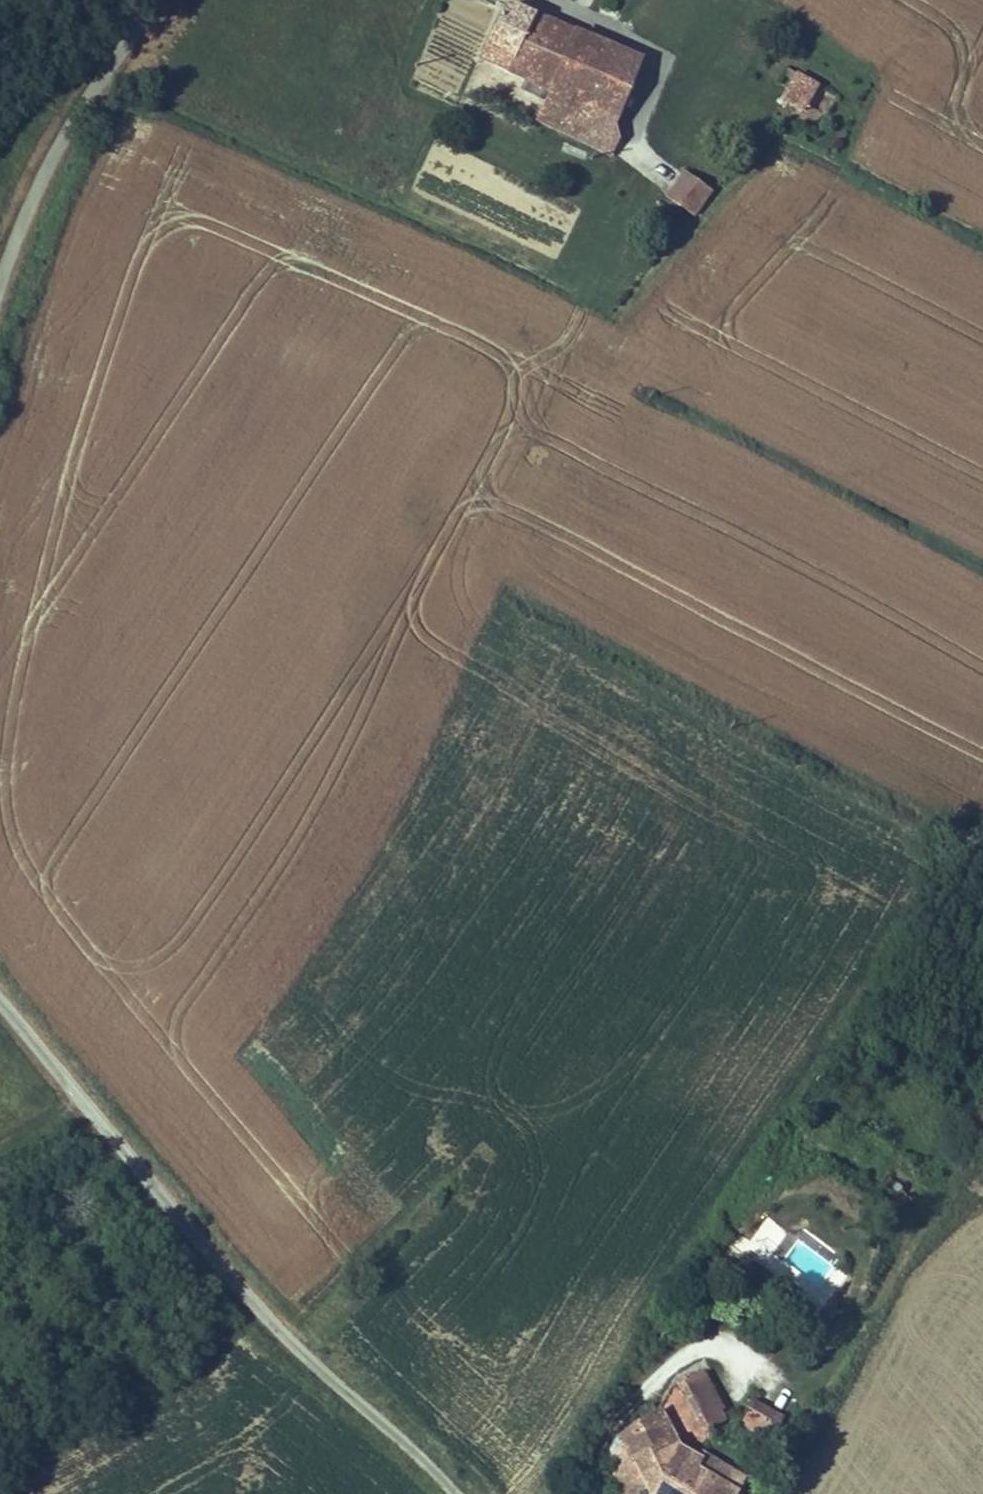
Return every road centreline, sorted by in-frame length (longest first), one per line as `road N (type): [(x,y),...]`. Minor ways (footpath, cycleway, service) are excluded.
road 1 (track): [(456,1493),(250,1300),(0,999)]
road 2 (track): [(0,284),(40,177),(157,0)]

